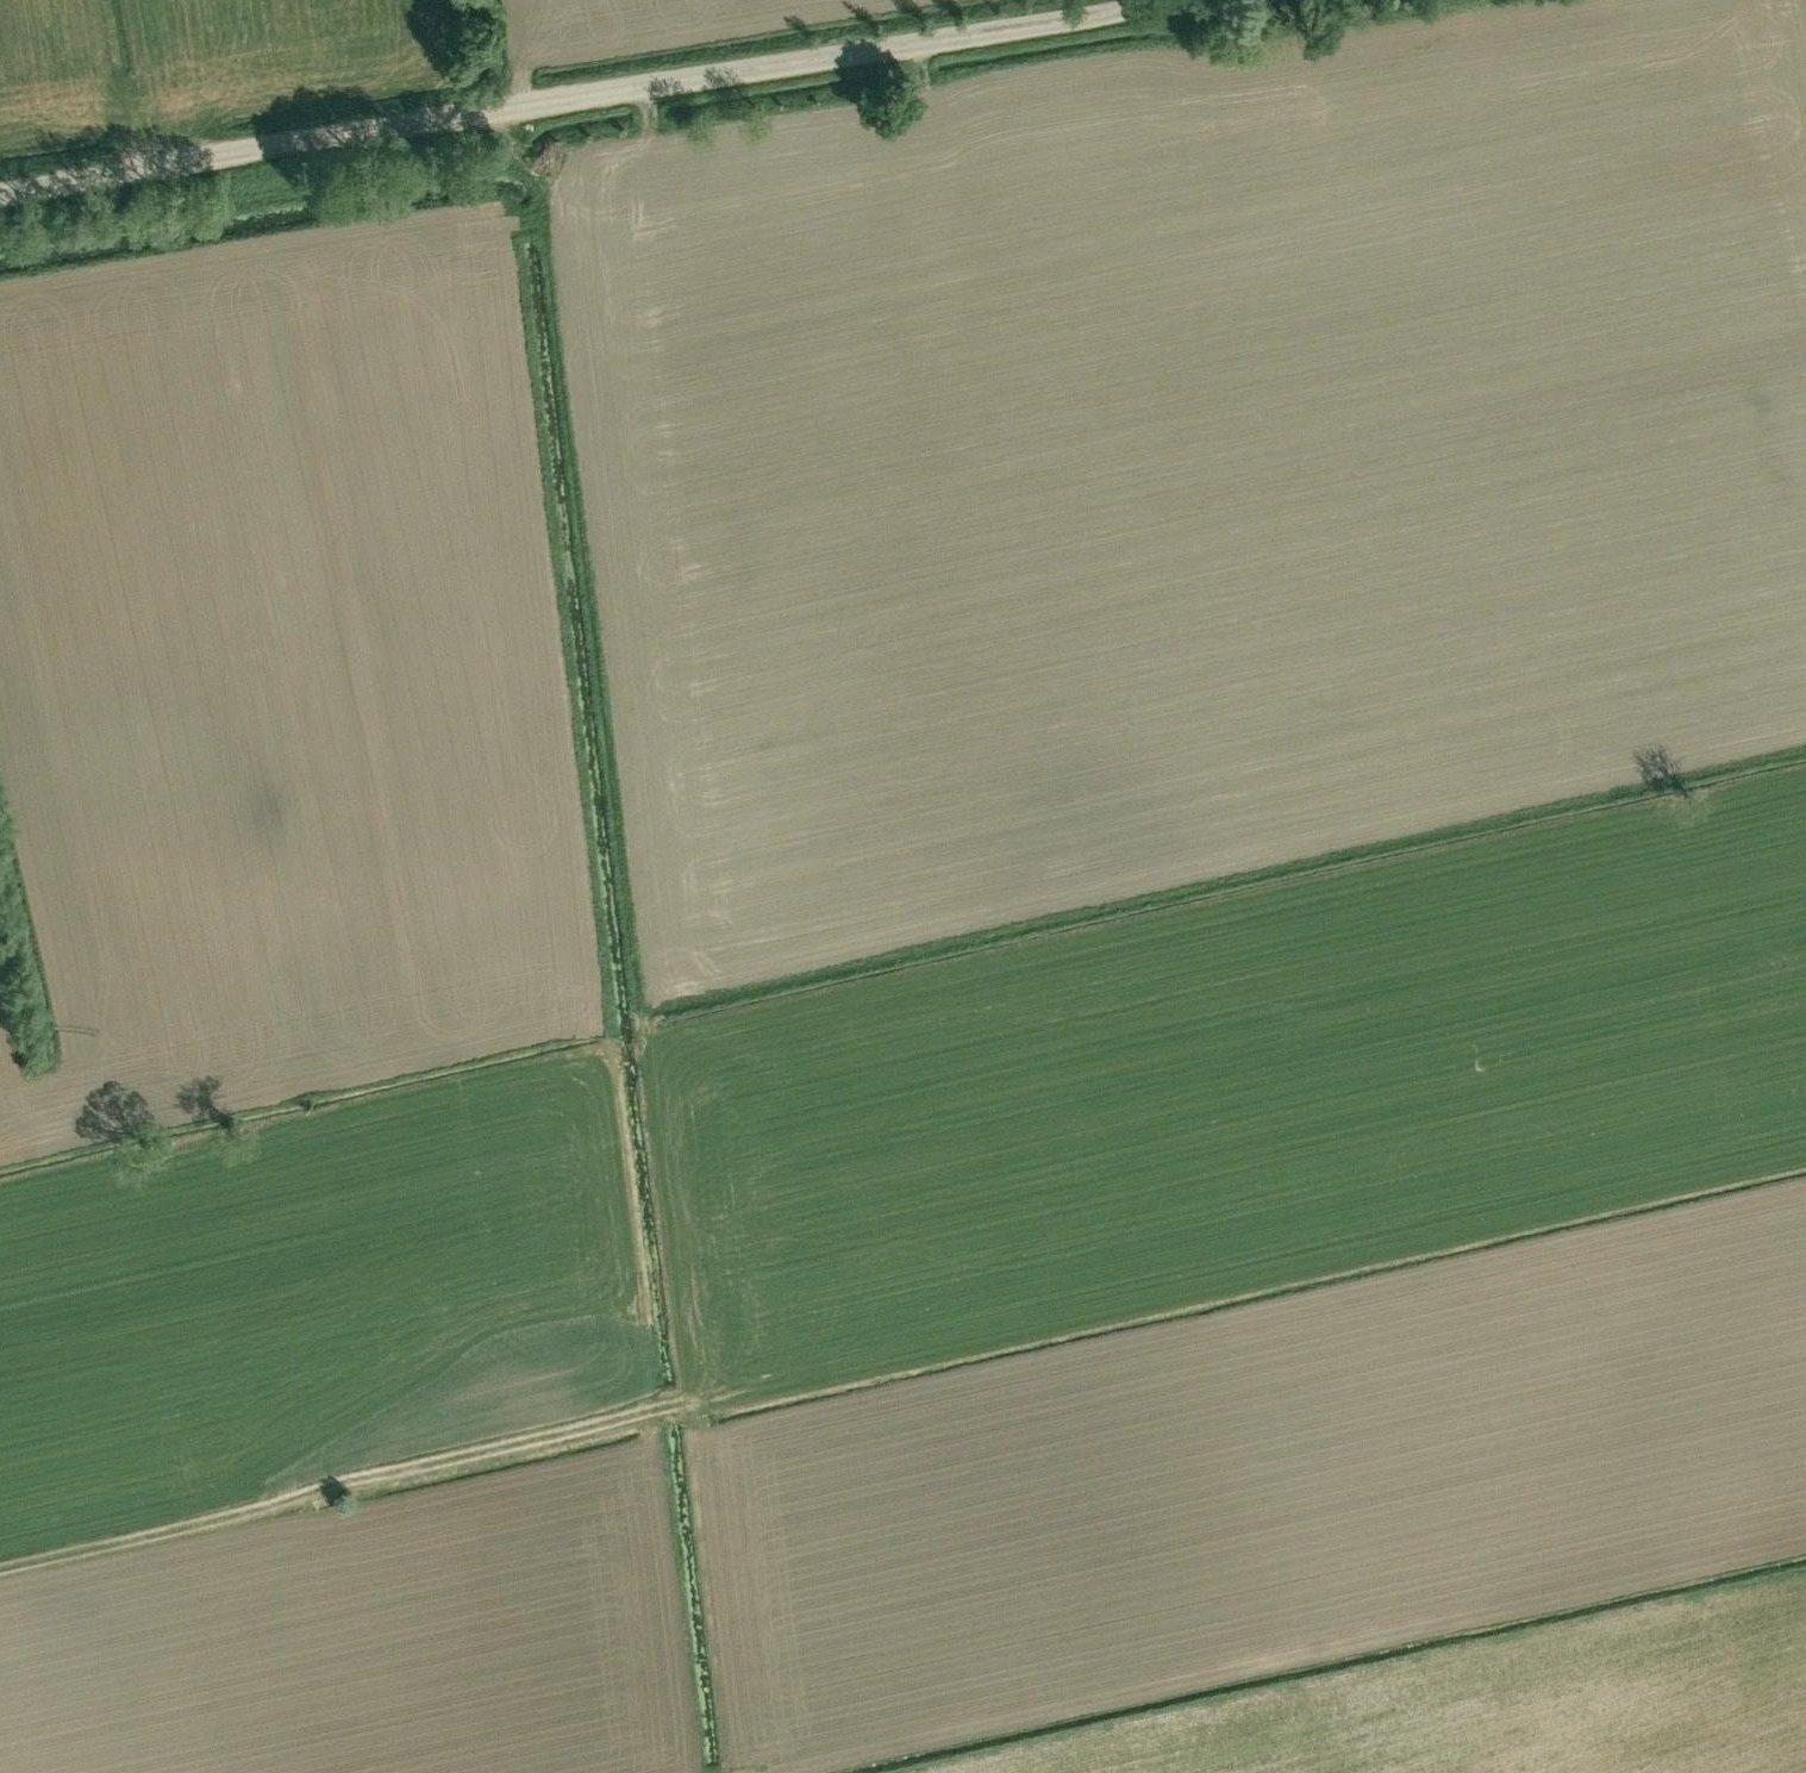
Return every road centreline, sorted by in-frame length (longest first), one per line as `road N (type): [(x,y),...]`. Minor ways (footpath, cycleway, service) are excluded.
road 1 (unclassified): [(0,196),(1153,0)]

